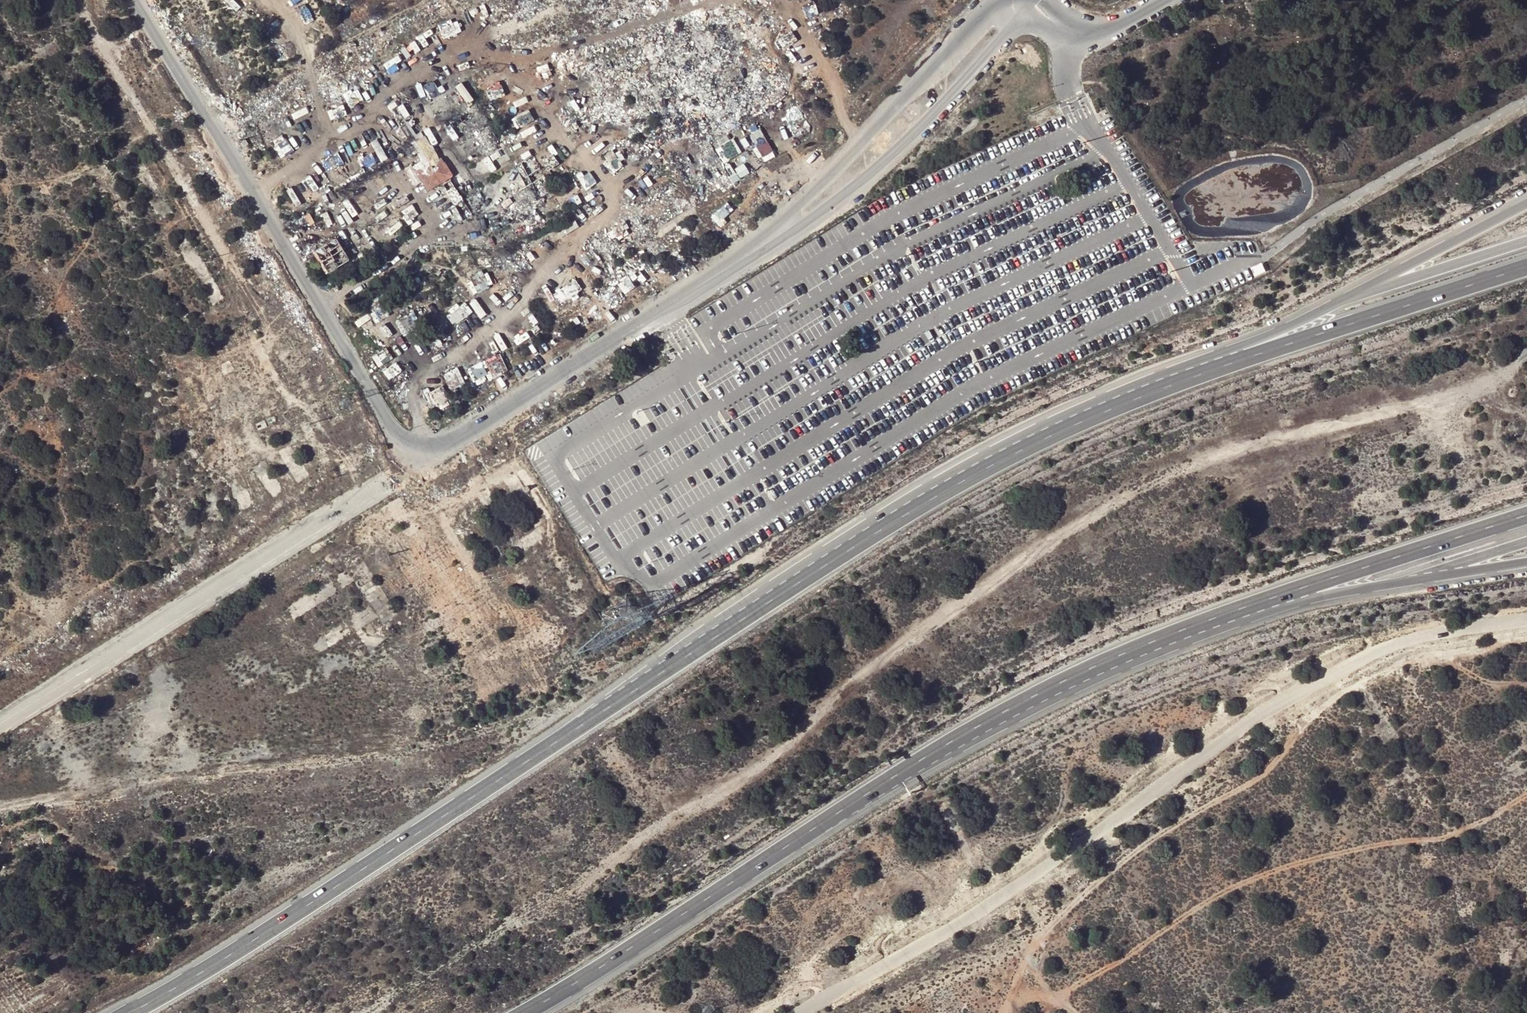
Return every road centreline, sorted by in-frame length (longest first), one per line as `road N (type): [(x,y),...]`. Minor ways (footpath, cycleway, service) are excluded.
road 1 (unclassified): [(1526,620),(1413,639),(1315,683),(1005,896),(801,1012)]
road 2 (trunk): [(1526,204),(1340,301),(1006,442),(788,584)]
road 3 (trunk): [(1526,267),(1231,363),(1037,440),(788,584)]
road 4 (trunk): [(788,584),(320,896),(129,1012)]
road 5 (unclassified): [(547,382),(444,446),(405,450),(131,0)]
road 6 (trunk): [(897,779),(1087,672),(1315,584),(1526,516)]
road 7 (track): [(1001,1012),(1053,916),(1192,807),(1251,783),(1333,691),(1422,654),(1485,678),(1526,683)]
road 8 (trunk): [(897,779),(1091,683),(1302,605),(1526,562)]
road 9 (unclassified): [(547,382),(716,283),(844,194),(942,101),(1026,7)]
road 10 (unclassified): [(997,0),(778,223),(547,382)]
road 11 (track): [(1059,995),(1266,871),(1447,835),(1526,794)]
road 12 (trunk): [(528,1012),(897,779)]
road 13 (track): [(859,141),(783,0)]
road 14 (track): [(0,659),(126,565)]
road 15 (track): [(206,0),(202,48),(231,85),(224,122),(211,133)]

